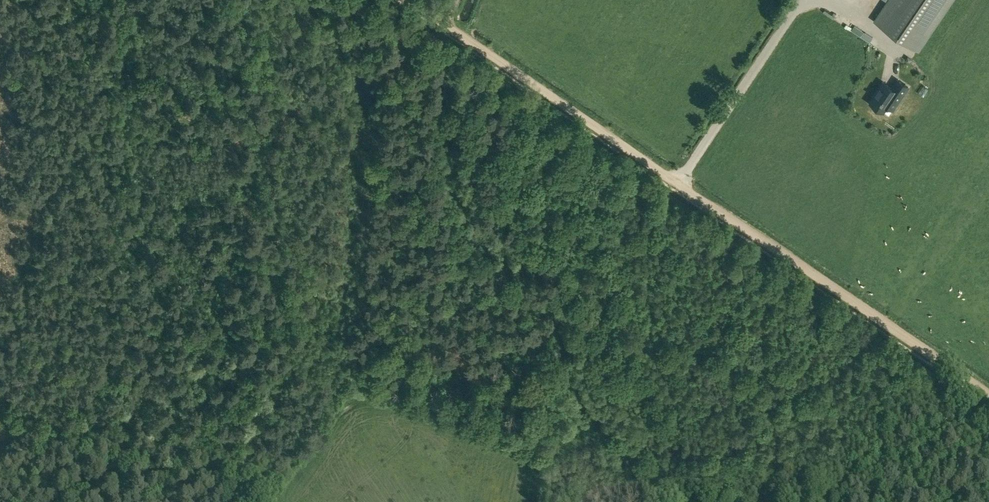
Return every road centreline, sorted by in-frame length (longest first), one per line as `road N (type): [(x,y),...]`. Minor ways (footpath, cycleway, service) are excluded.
road 1 (track): [(988,392),(410,0)]
road 2 (track): [(774,246),(767,299),(780,458),(767,501)]
road 3 (track): [(78,467),(274,491)]
road 4 (track): [(0,390),(78,467),(88,501)]

